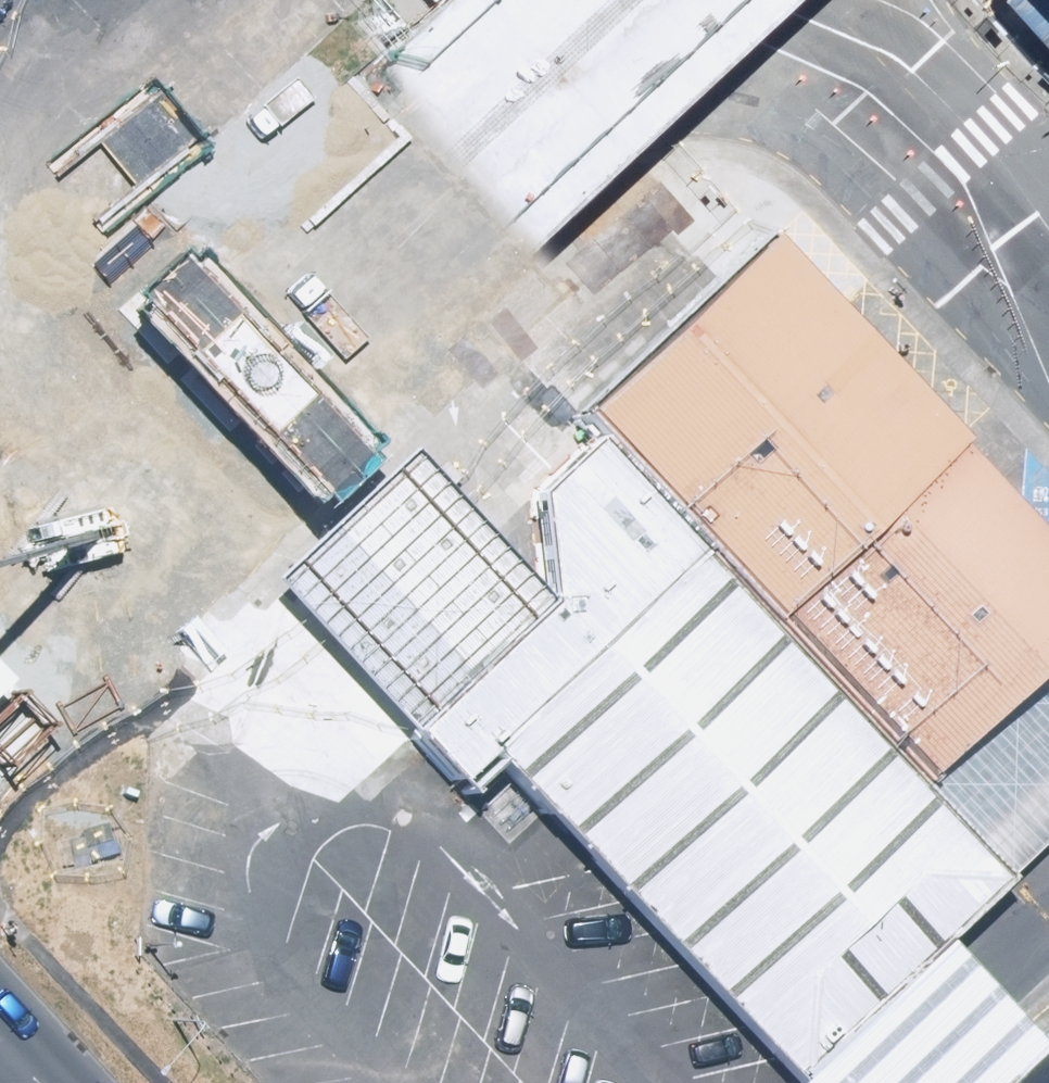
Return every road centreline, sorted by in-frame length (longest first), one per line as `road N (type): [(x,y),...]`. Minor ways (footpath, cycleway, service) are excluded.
road 1 (primary): [(774,0),(0,755)]
road 2 (primary): [(0,560),(587,0)]
road 3 (residential): [(1048,283),(941,256),(746,83),(665,0)]
road 4 (residential): [(882,0),(1032,161),(1048,220)]

